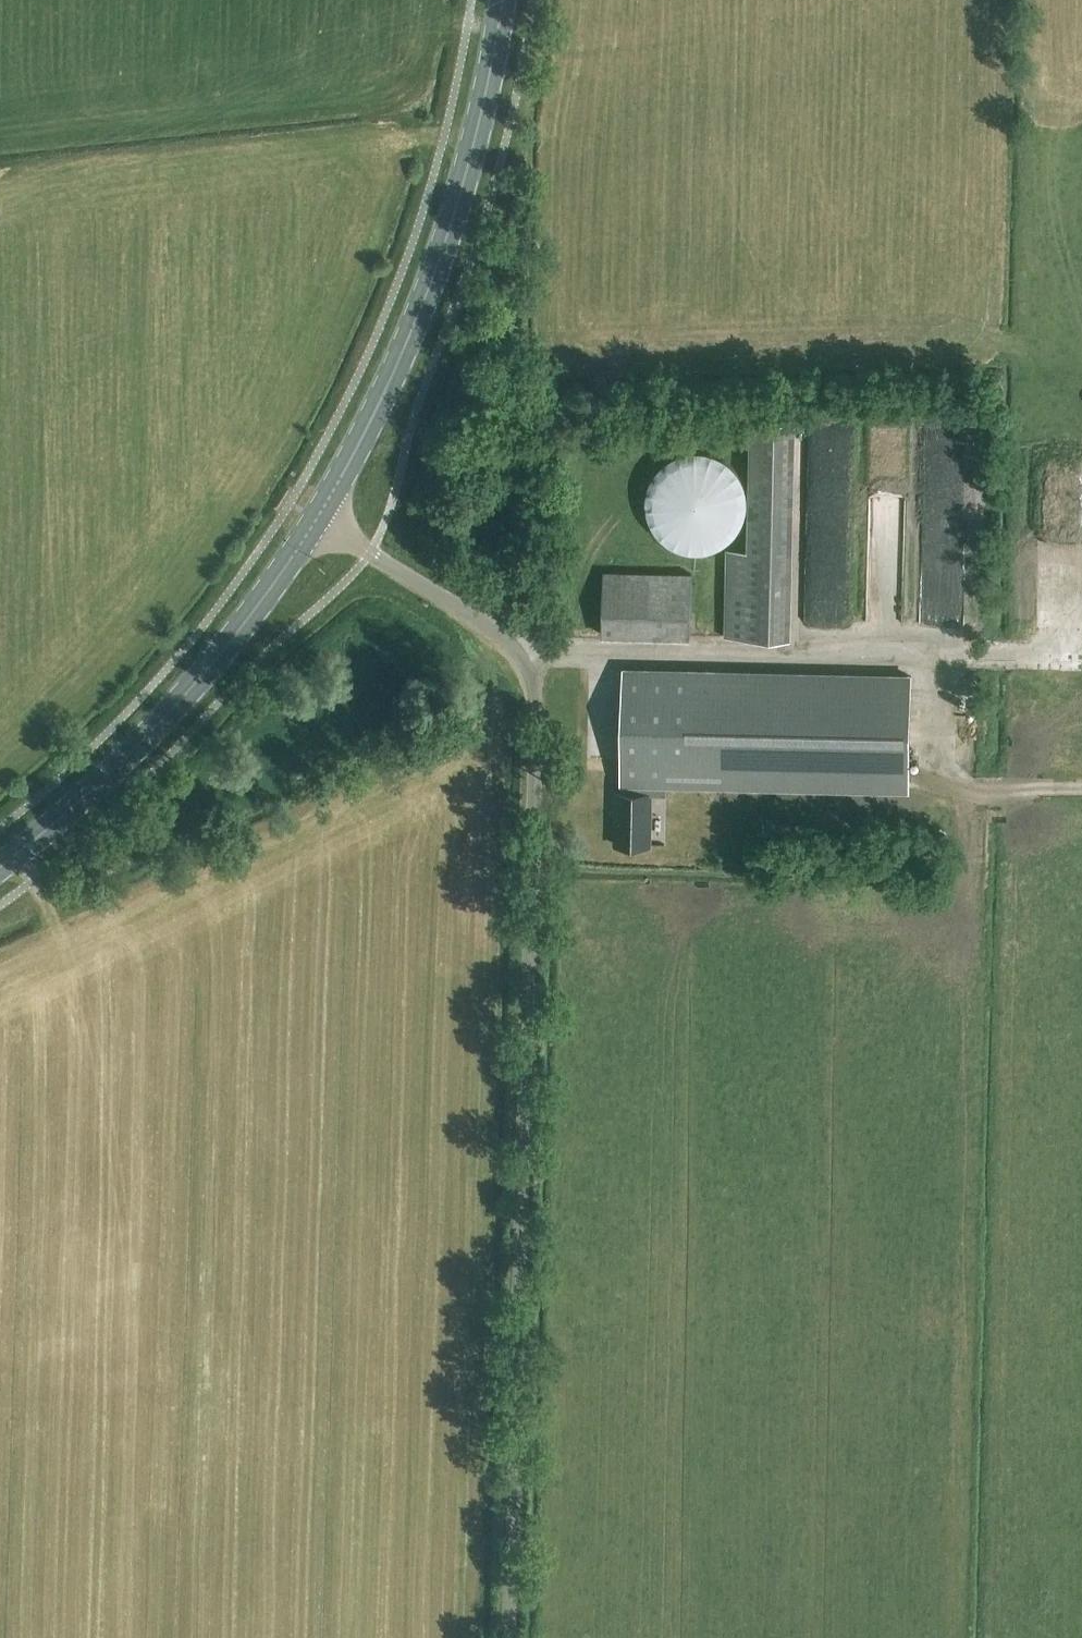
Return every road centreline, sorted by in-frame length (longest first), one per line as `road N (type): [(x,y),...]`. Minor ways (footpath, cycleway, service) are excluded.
road 1 (unclassified): [(510,1637),(532,681),(497,634),(315,520)]
road 2 (primary): [(315,520),(385,392),(441,257),(481,114),(500,0)]
road 3 (primary): [(0,870),(94,791),(172,711),(315,520)]

